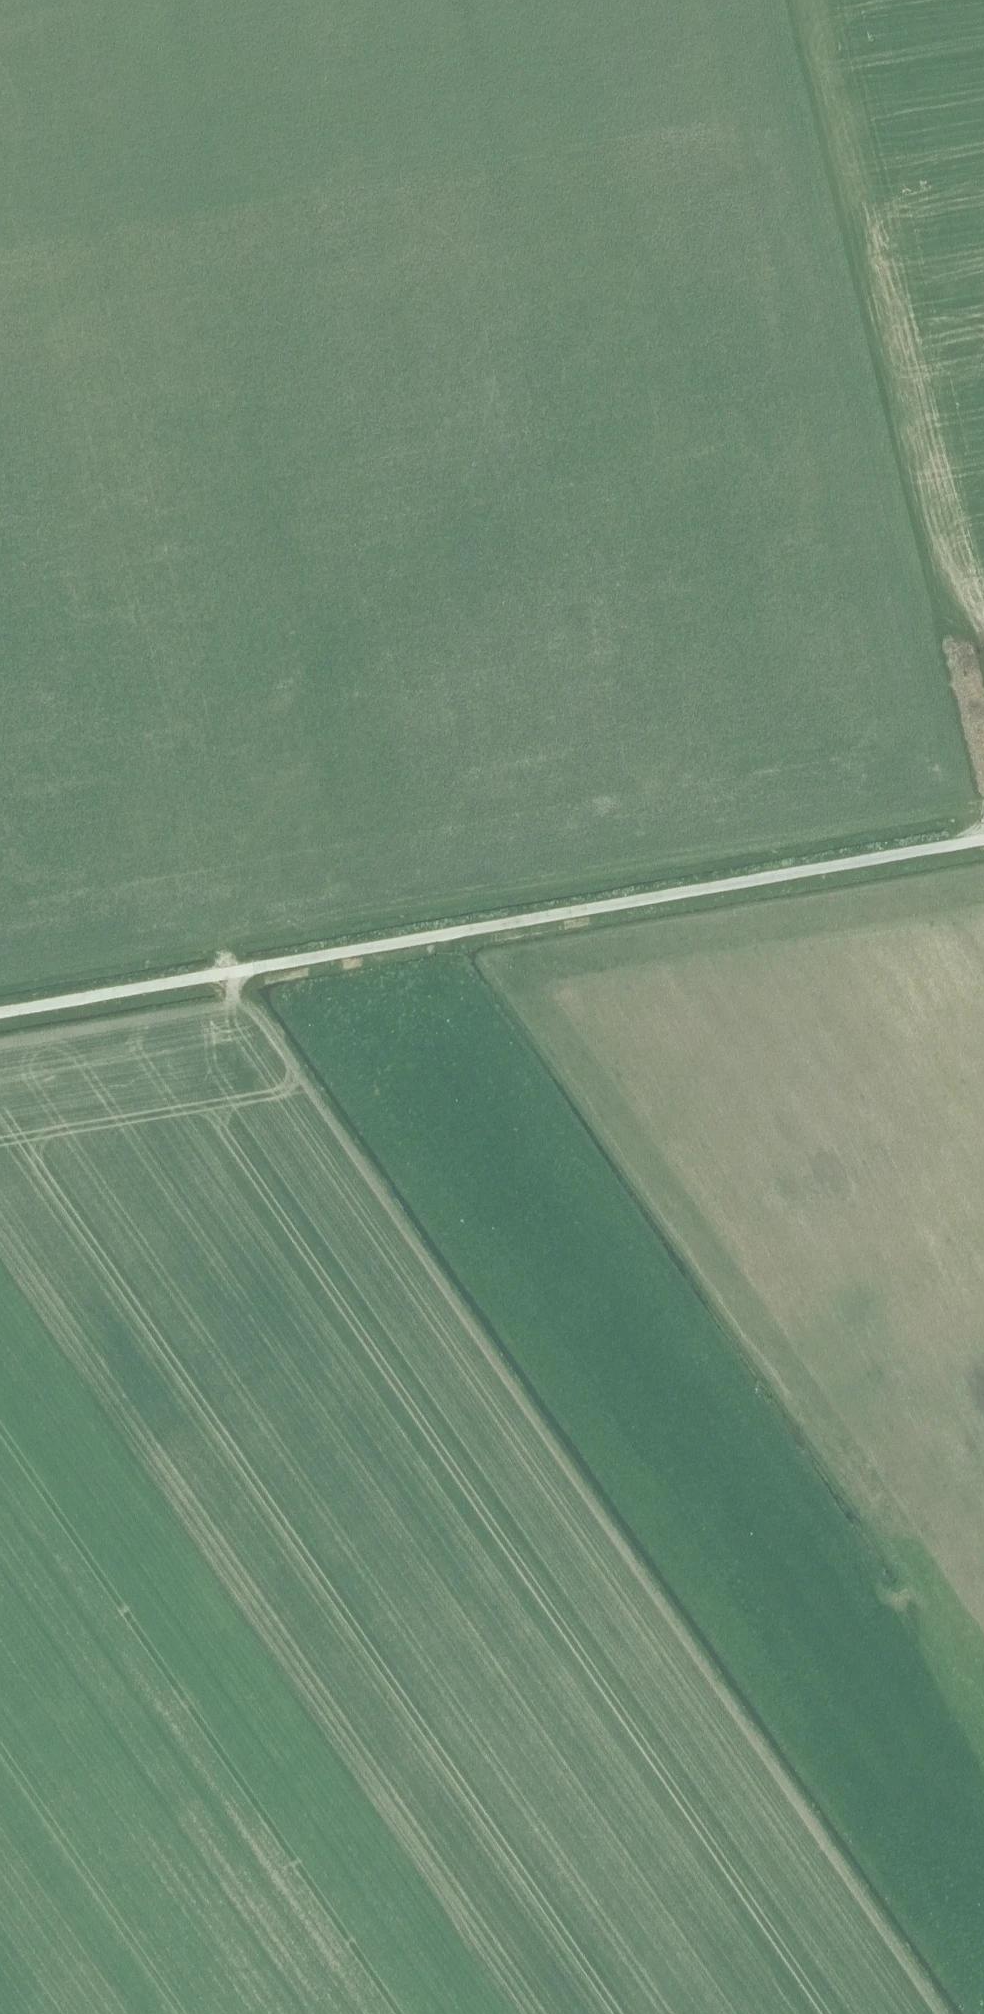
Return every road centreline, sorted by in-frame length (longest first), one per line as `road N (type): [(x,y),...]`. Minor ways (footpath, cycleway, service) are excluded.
road 1 (unclassified): [(0,1009),(983,839)]

